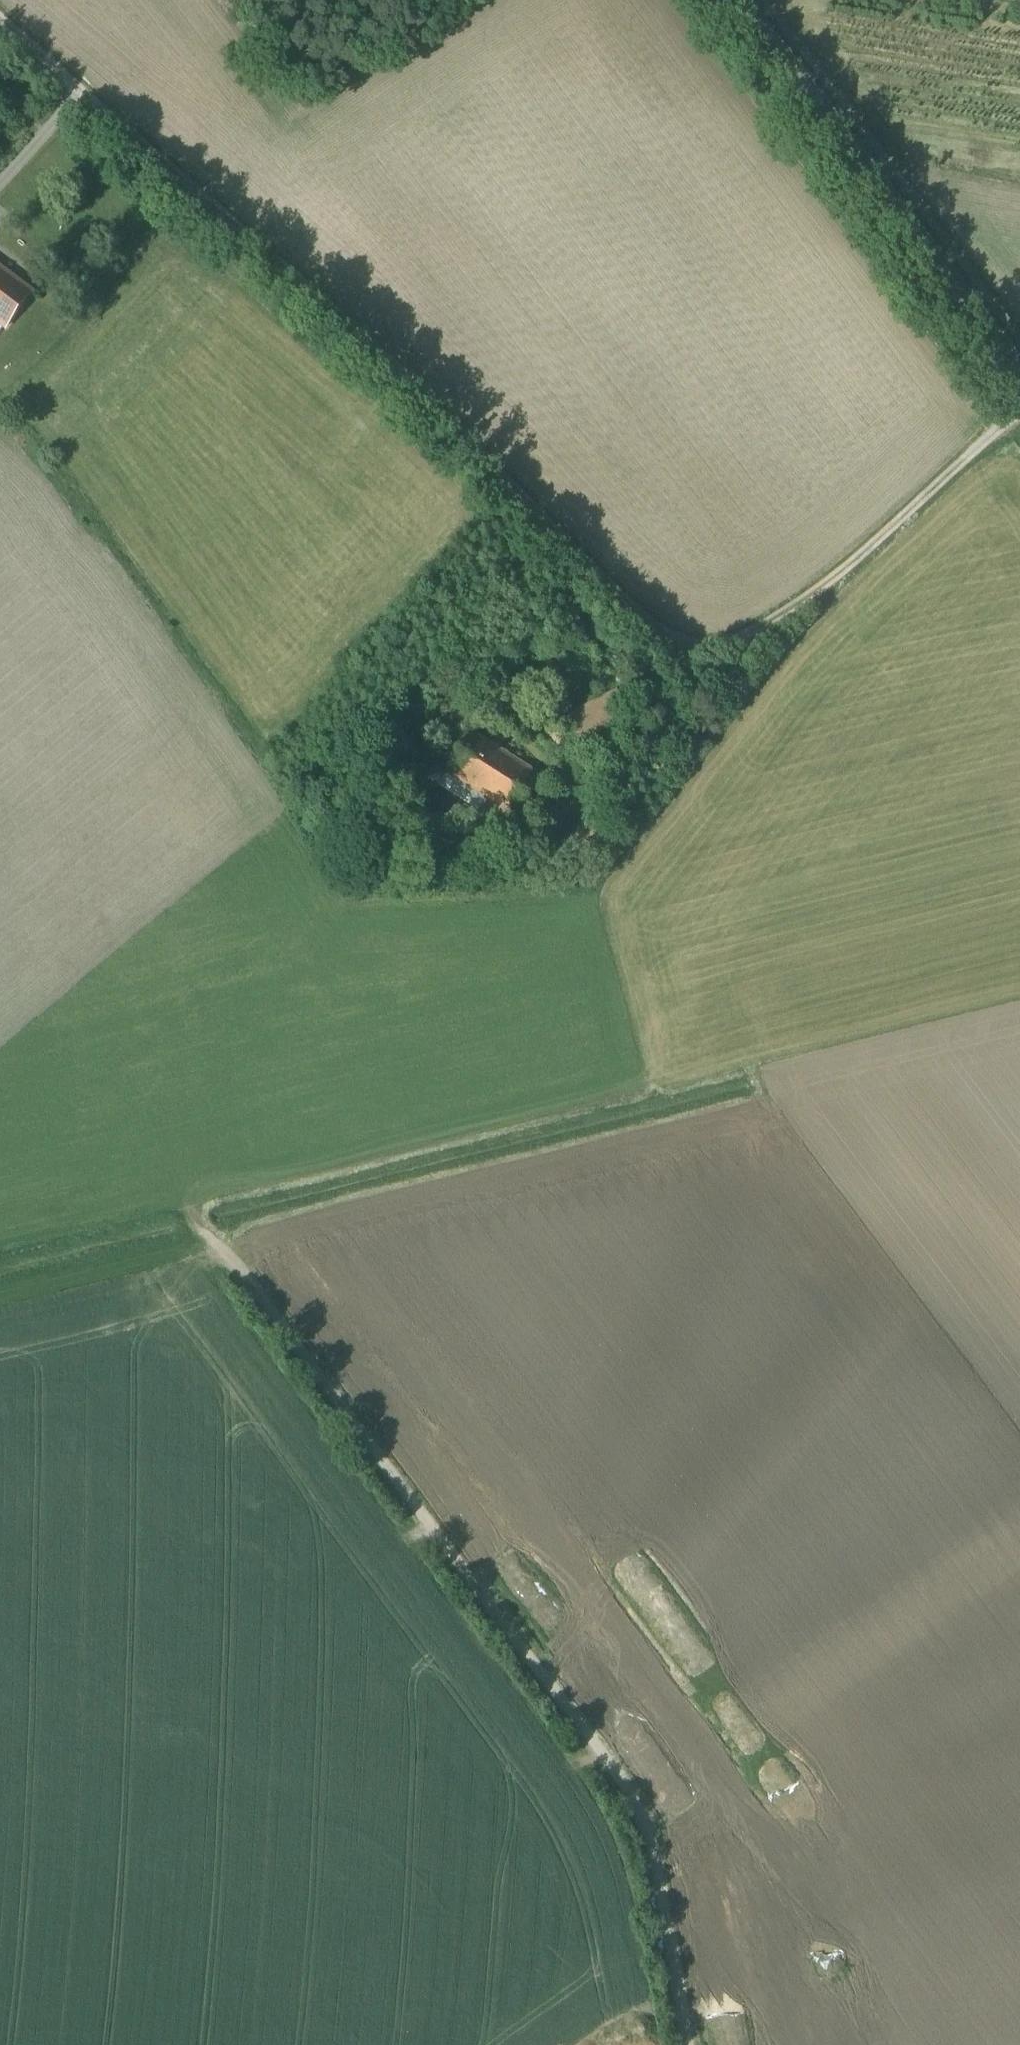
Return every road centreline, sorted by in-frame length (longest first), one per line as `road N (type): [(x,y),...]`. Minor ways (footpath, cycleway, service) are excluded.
road 1 (unclassified): [(1019,411),(741,654),(681,657),(394,374),(0,26)]
road 2 (track): [(680,2044),(642,1843),(615,1790),(206,1243)]
road 3 (secondary): [(733,0),(1019,378)]

